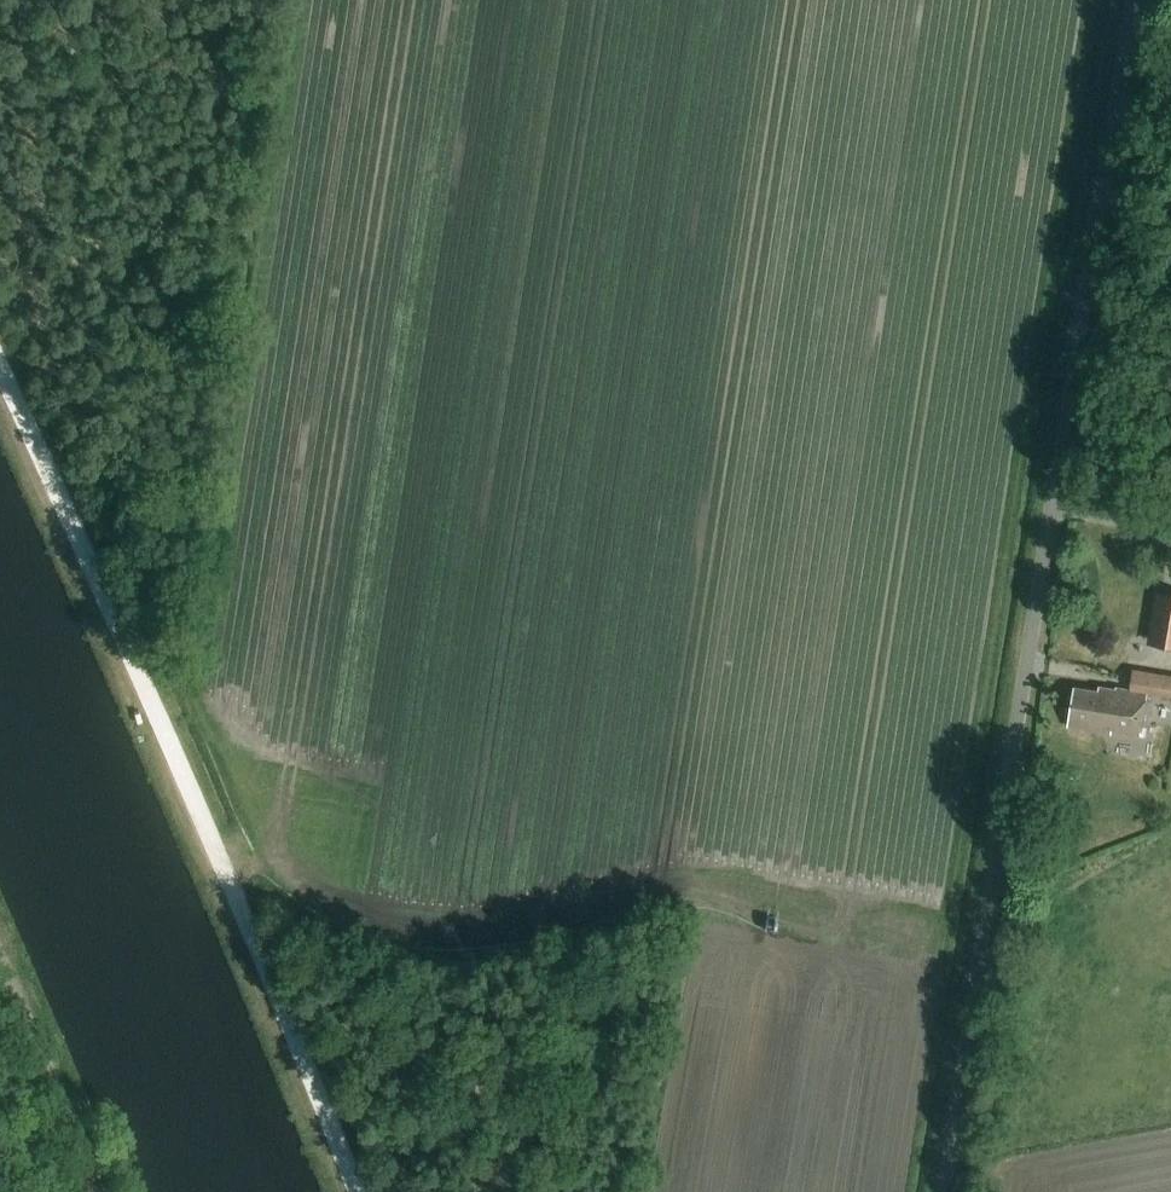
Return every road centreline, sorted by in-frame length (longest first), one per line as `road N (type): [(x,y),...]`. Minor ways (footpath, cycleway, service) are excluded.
road 1 (unclassified): [(946,1191),(1135,0)]
road 2 (unclassified): [(97,1191),(0,959)]

